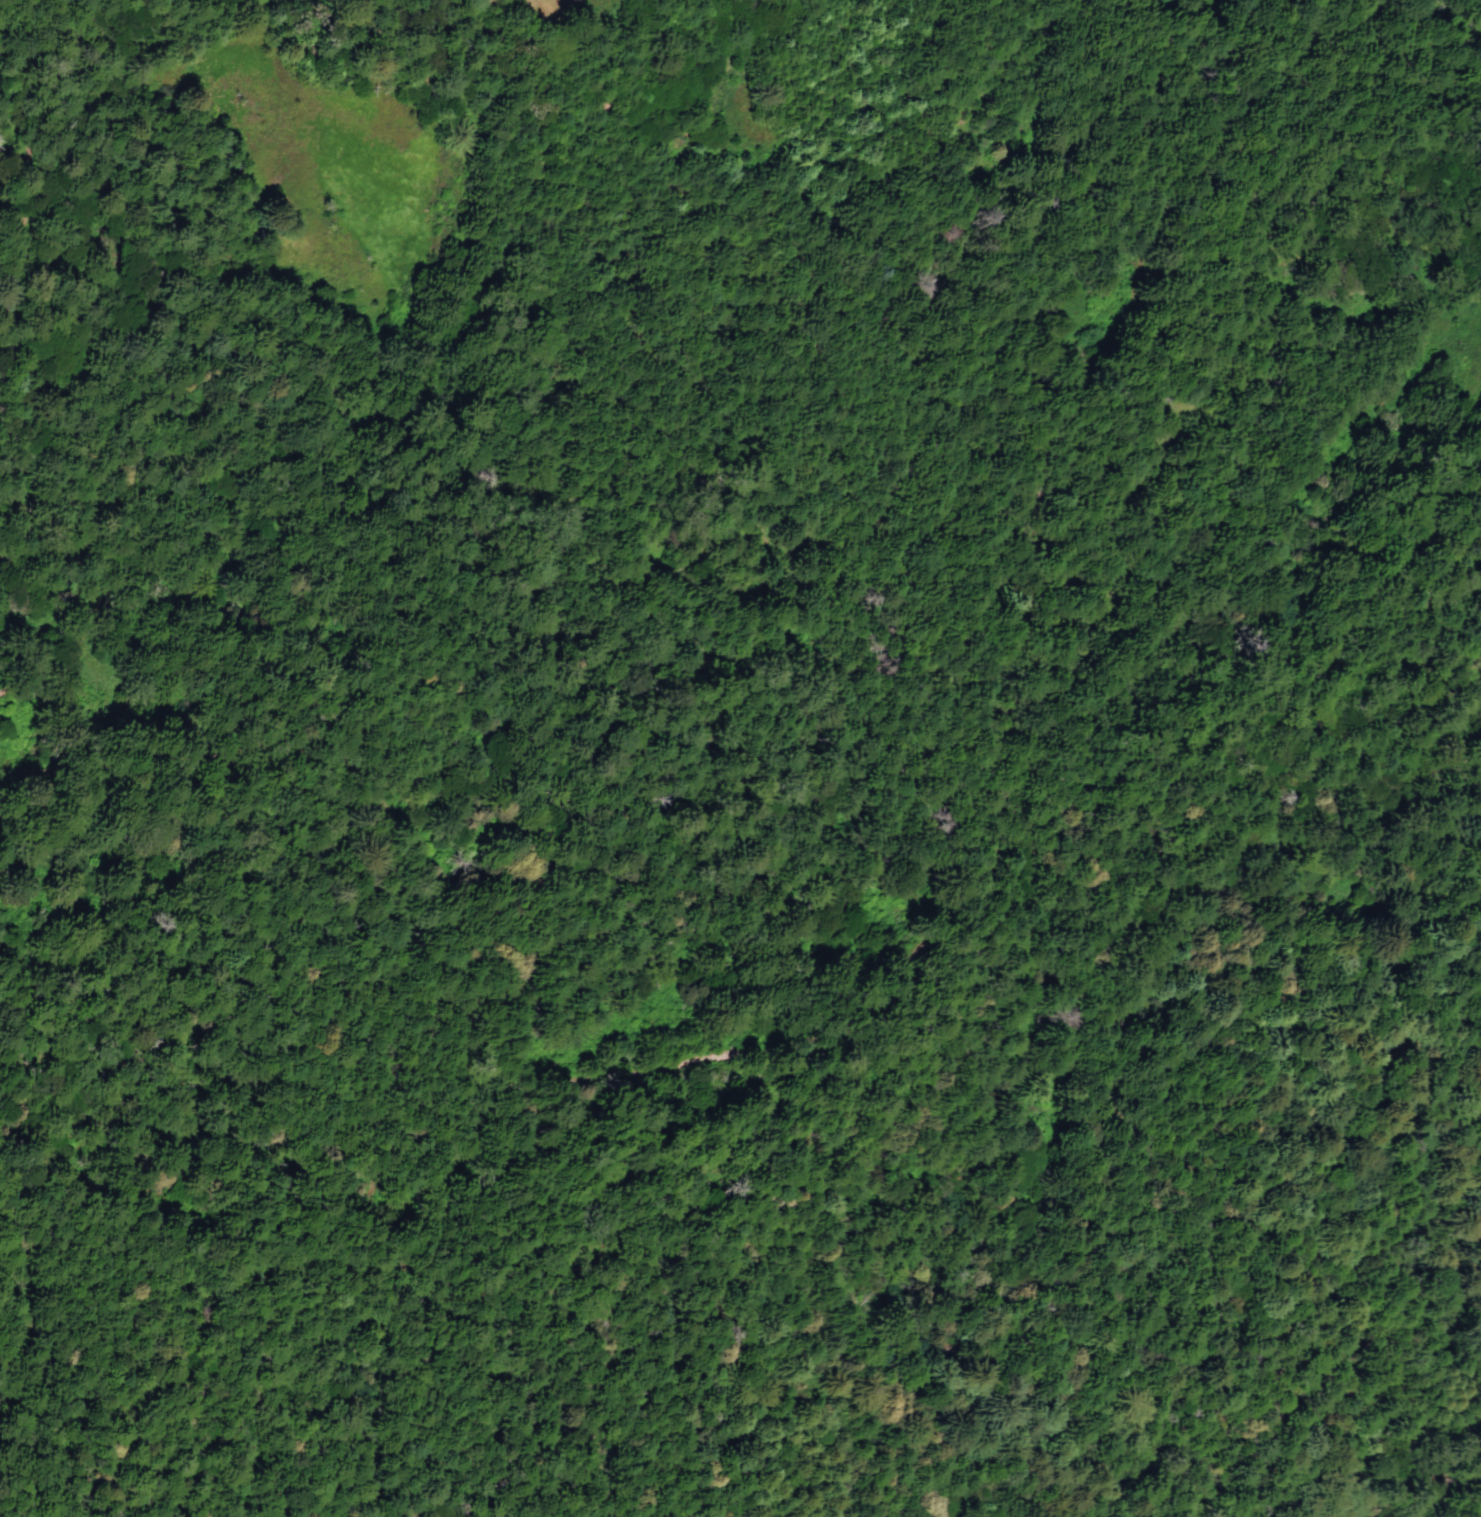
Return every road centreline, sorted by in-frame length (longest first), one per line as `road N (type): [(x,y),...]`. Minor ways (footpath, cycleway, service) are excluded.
road 1 (track): [(0,785),(99,767),(342,757),(366,765),(473,881),(505,891),(640,895),(646,921),(628,938),(557,968),(539,1045),(552,1076),(744,1059),(847,1029),(891,990),(988,865)]
road 2 (track): [(988,865),(1010,845),(991,762),(999,682),(1027,625),(1052,437),(1110,358),(1172,193),(1355,57),(1480,46)]
road 3 (track): [(0,87),(21,128),(0,485),(28,516),(166,497),(194,499),(204,514),(201,531),(80,662),(0,720)]
road 4 (track): [(284,0),(312,13),(390,16),(515,13),(579,0)]

